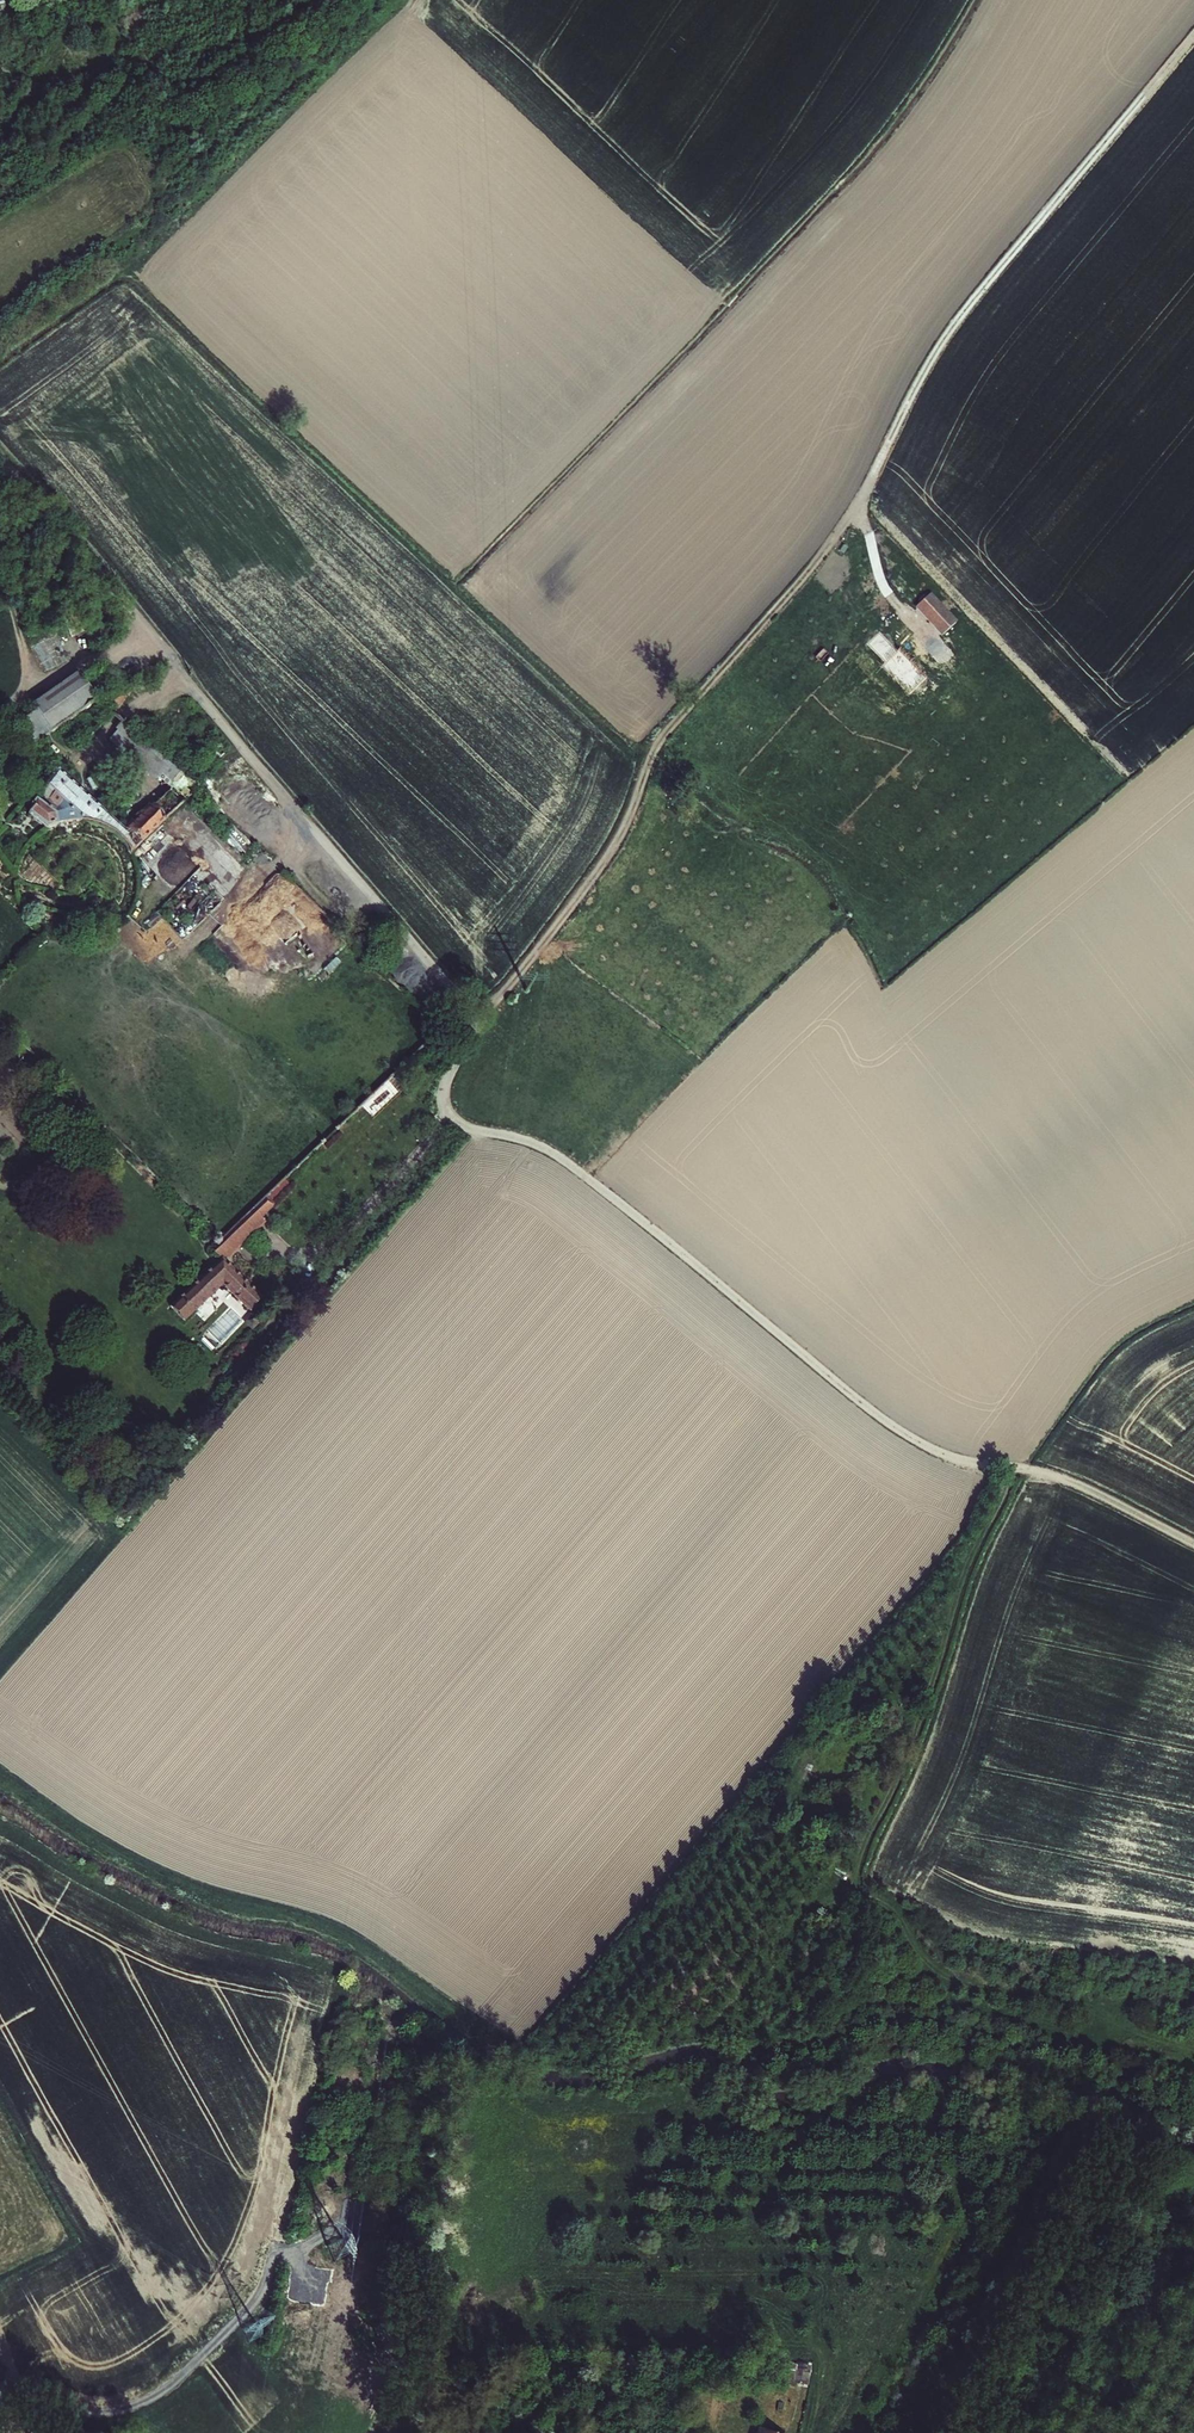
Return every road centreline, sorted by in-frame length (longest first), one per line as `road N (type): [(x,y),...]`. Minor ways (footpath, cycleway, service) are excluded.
road 1 (track): [(481,1018),(604,862),(672,725),(848,519),(927,363),(1193,36)]
road 2 (track): [(1193,1543),(1071,1482),(961,1460),(916,1441),(562,1156),(457,1123),(444,1106),(445,1081),(481,1018)]
road 3 (track): [(0,456),(481,1018)]

